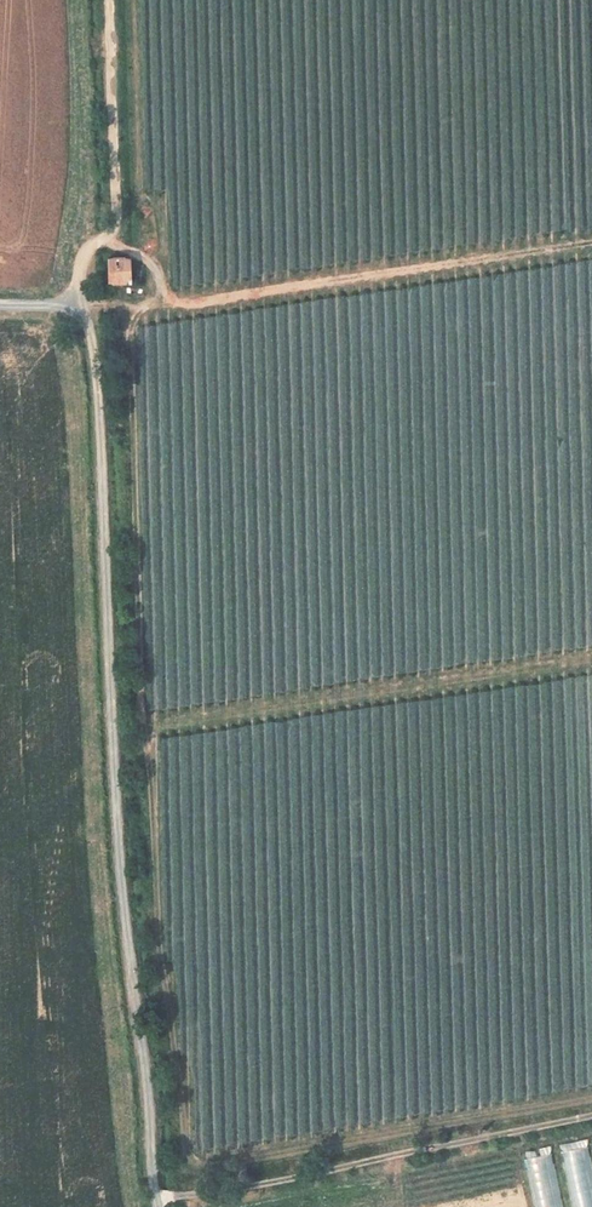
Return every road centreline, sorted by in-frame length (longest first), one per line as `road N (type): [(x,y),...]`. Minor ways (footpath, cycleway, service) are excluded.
road 1 (track): [(82,306),(94,358),(122,860),(158,1206)]
road 2 (track): [(82,306),(196,304),(591,242)]
road 3 (track): [(157,1197),(250,1186),(591,1115)]
road 4 (track): [(109,0),(117,213),(110,241),(90,250),(79,269),(82,306)]

